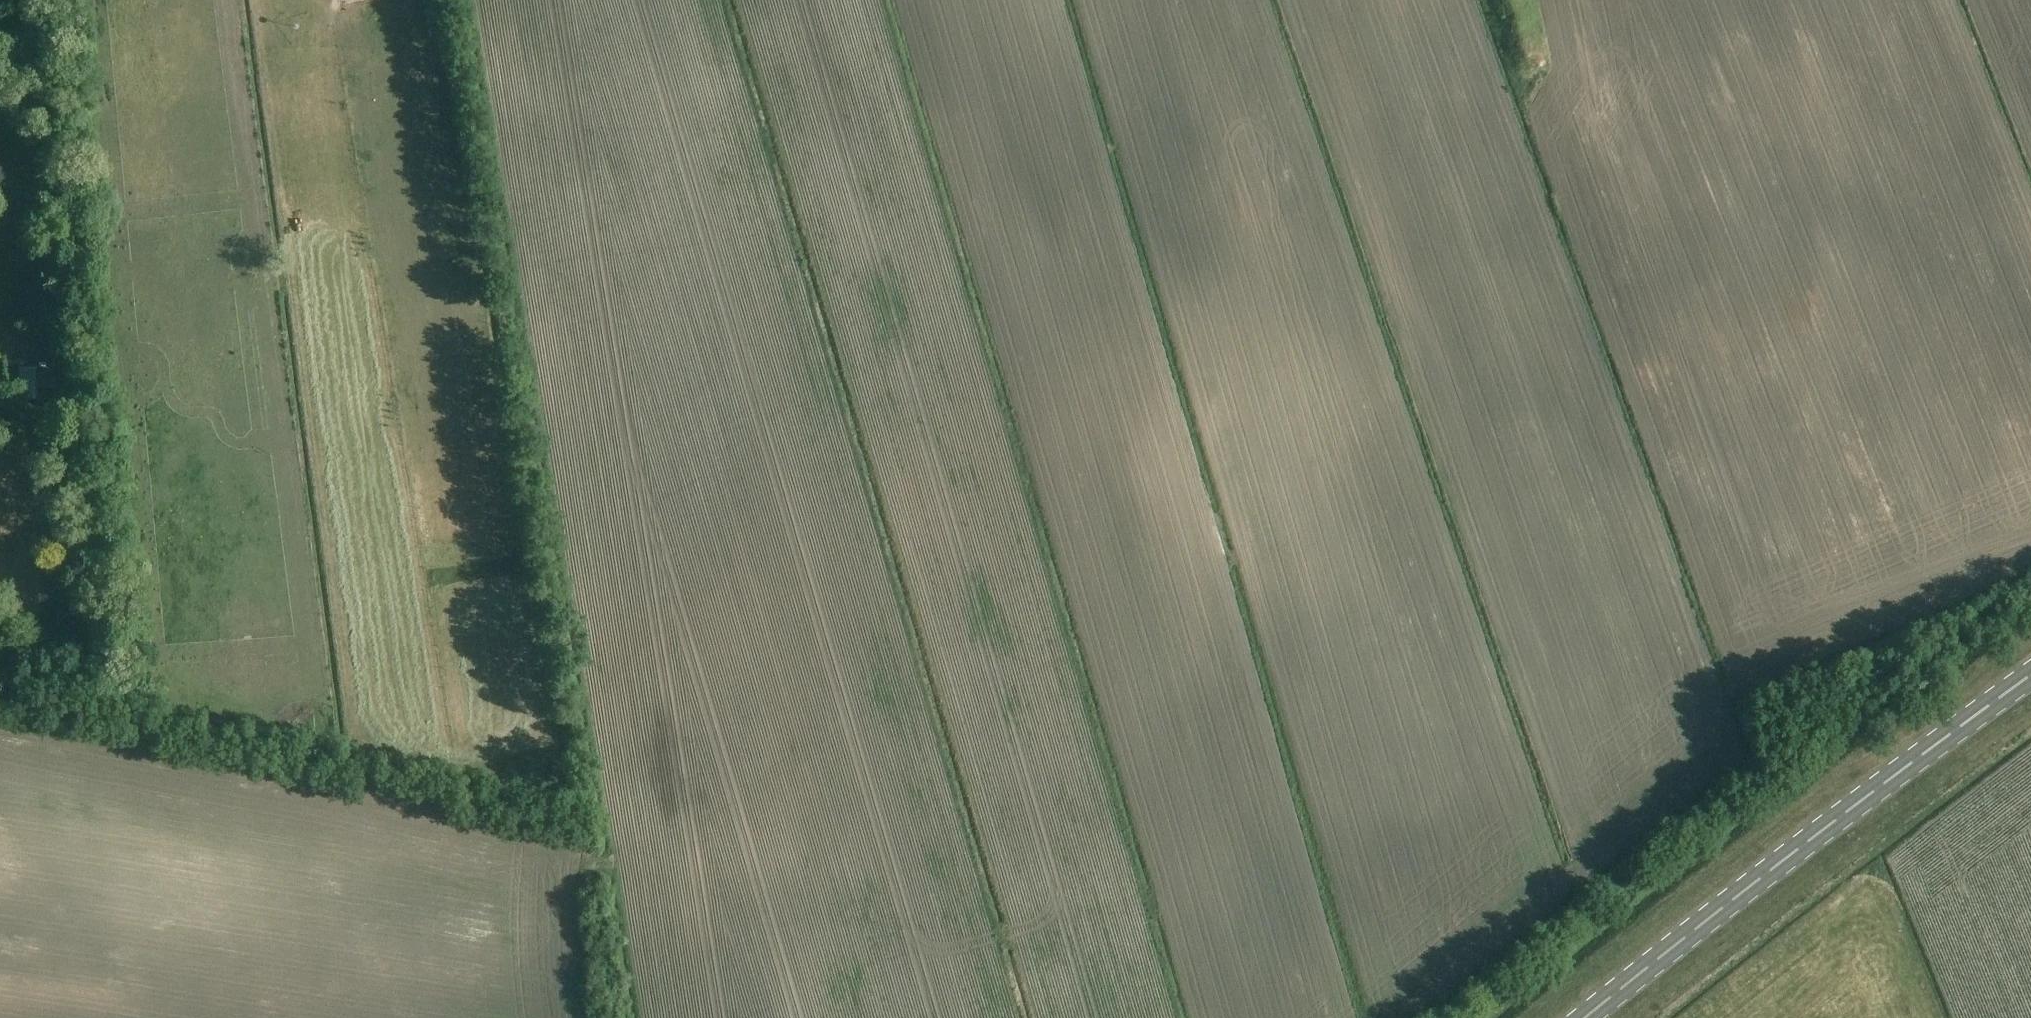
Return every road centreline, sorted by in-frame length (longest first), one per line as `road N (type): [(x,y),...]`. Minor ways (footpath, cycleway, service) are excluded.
road 1 (track): [(0,712),(588,841)]
road 2 (primary): [(1571,1017),(1724,890),(1944,722),(2030,666)]

